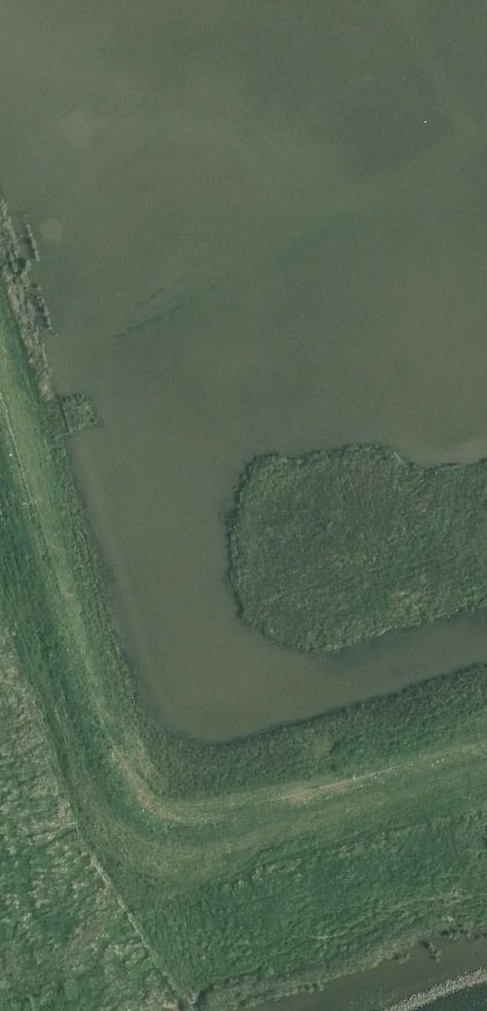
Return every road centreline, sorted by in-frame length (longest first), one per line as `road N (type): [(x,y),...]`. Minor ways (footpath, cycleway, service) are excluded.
road 1 (track): [(486,741),(222,820),(137,805),(106,765),(0,376)]

